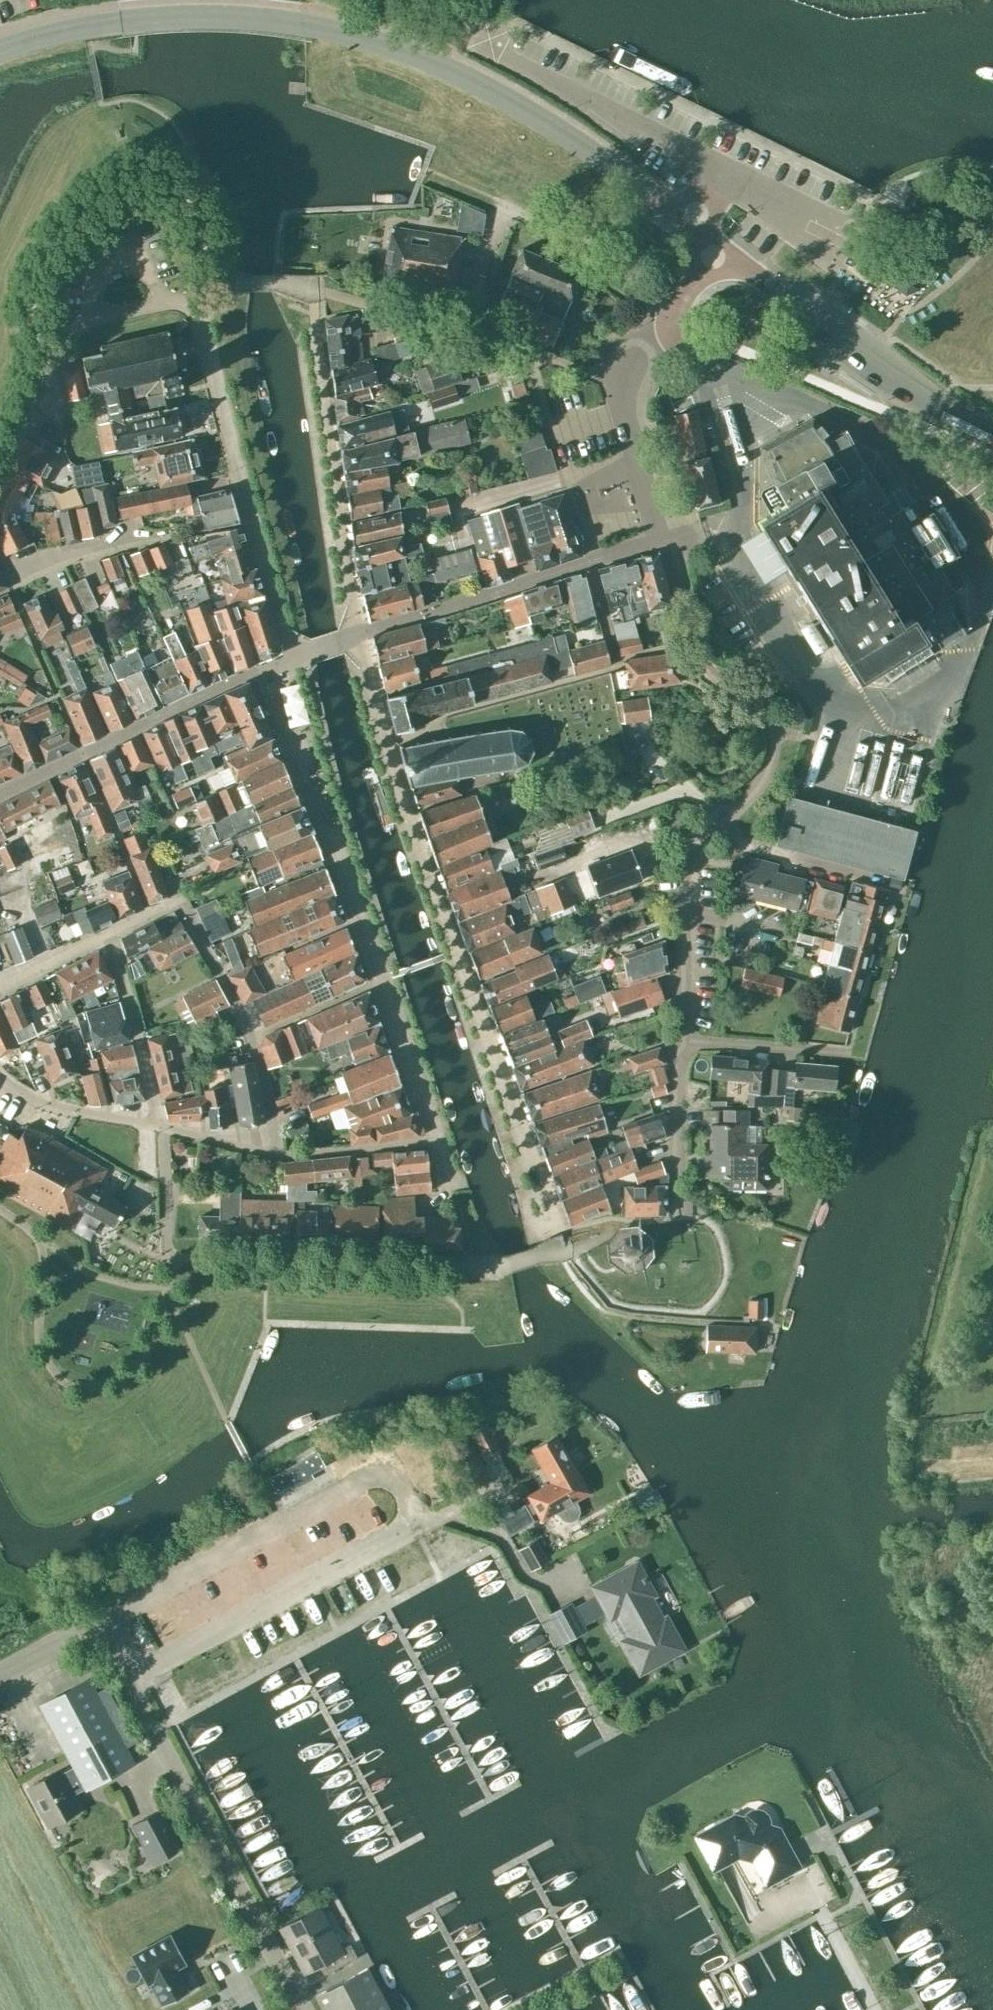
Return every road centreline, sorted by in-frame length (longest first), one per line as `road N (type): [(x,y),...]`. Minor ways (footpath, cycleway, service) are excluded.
road 1 (residential): [(358,634),(385,744),(552,1233)]
road 2 (unclassified): [(0,1669),(97,1622),(304,2009)]
road 3 (residential): [(688,1042),(847,1052),(890,881),(709,831)]
road 4 (residential): [(437,1134),(264,669)]
road 5 (tertiary): [(720,247),(503,96),(403,49),(314,25)]
road 6 (residential): [(709,831),(761,781),(770,742),(753,705),(720,685),(704,662),(670,537),(657,540)]
road 7 (residential): [(293,659),(197,310)]
road 8 (unclassified): [(657,540),(618,401),(620,385),(720,247)]
road 9 (tertiary): [(992,435),(720,247)]
road 10 (residential): [(358,634),(313,320)]
road 11 (tertiary): [(0,47),(151,17),(314,25)]
road 12 (unclassified): [(358,634),(657,540)]
road 13 (residential): [(467,1266),(166,1254)]
road 14 (unclassified): [(0,794),(264,669)]
road 15 (residential): [(0,458),(76,325),(169,301),(197,310)]
road 16 (residential): [(271,1150),(251,1036),(177,904)]
road 17 (residential): [(688,1042),(689,855),(709,831)]
road 18 (residential): [(160,1125),(107,935)]
road 19 (residential): [(679,1219),(679,1069),(688,1042)]
road 20 (residential): [(160,1125),(49,1103),(0,1075)]
road 21 (residential): [(437,1134),(350,1151),(271,1150)]
road 22 (residential): [(166,1254),(160,1125)]

